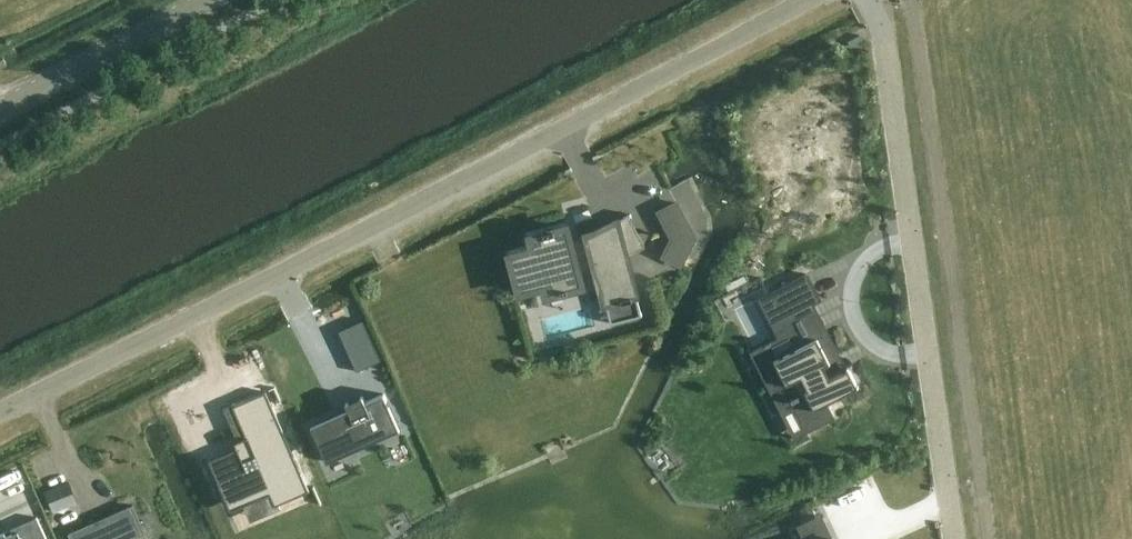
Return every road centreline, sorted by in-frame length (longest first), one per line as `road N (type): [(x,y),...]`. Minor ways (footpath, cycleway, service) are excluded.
road 1 (unclassified): [(0,410),(808,0)]
road 2 (unclassified): [(867,0),(885,45),(953,538)]
road 3 (tertiary): [(0,109),(204,0)]

